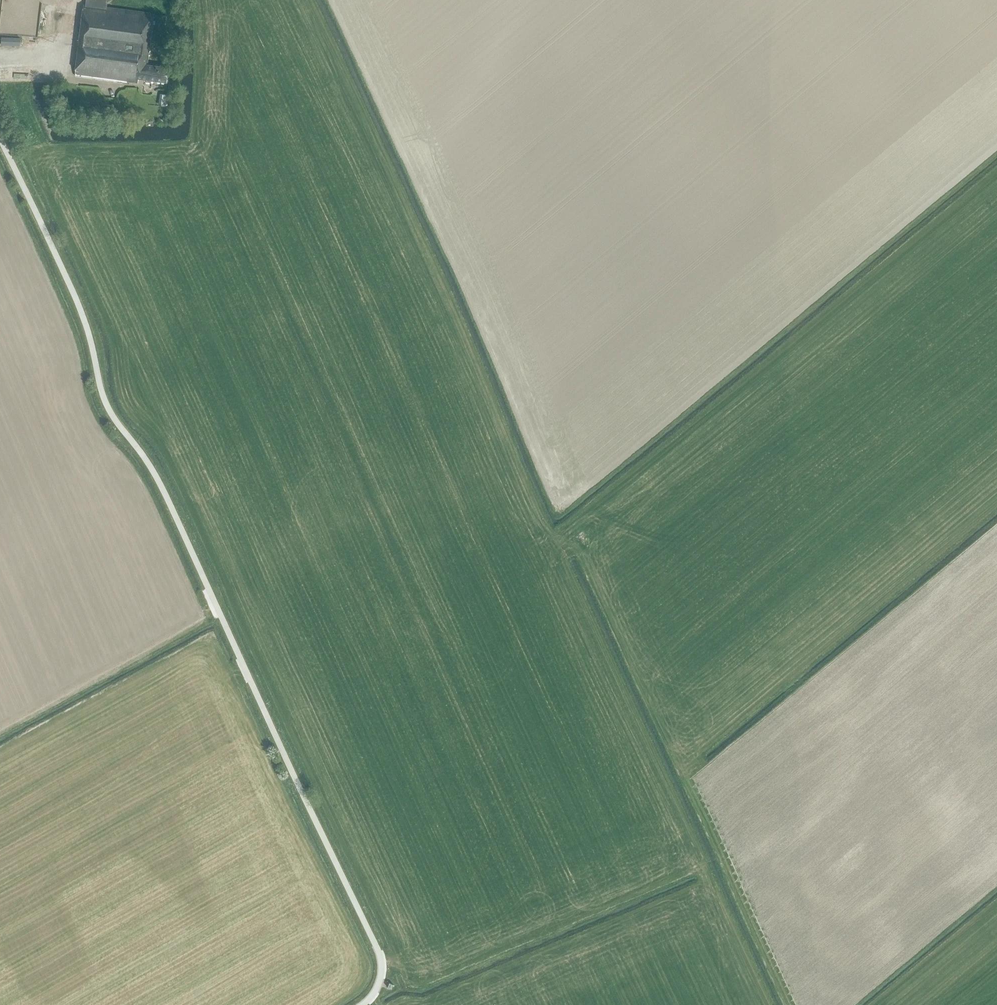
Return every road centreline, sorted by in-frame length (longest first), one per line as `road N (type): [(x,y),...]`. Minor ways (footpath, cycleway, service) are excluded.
road 1 (unclassified): [(361,1004),(381,975),(374,941),(167,498),(104,401),(76,298),(0,139)]

